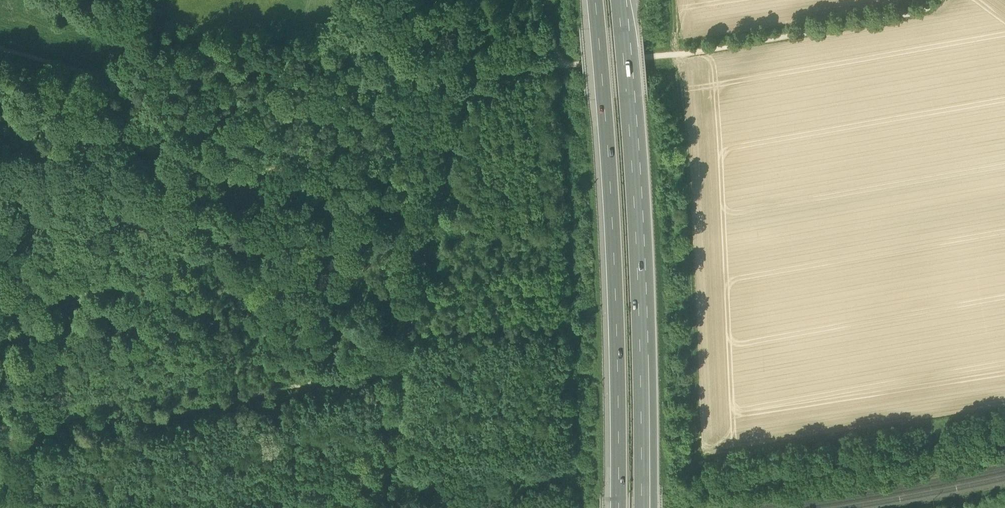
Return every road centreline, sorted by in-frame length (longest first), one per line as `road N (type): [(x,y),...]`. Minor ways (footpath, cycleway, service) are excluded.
road 1 (track): [(546,0),(570,316),(570,507)]
road 2 (motorway): [(595,0),(617,334),(618,507)]
road 3 (motorway): [(642,489),(634,186),(619,0)]
road 4 (track): [(700,462),(683,54)]

